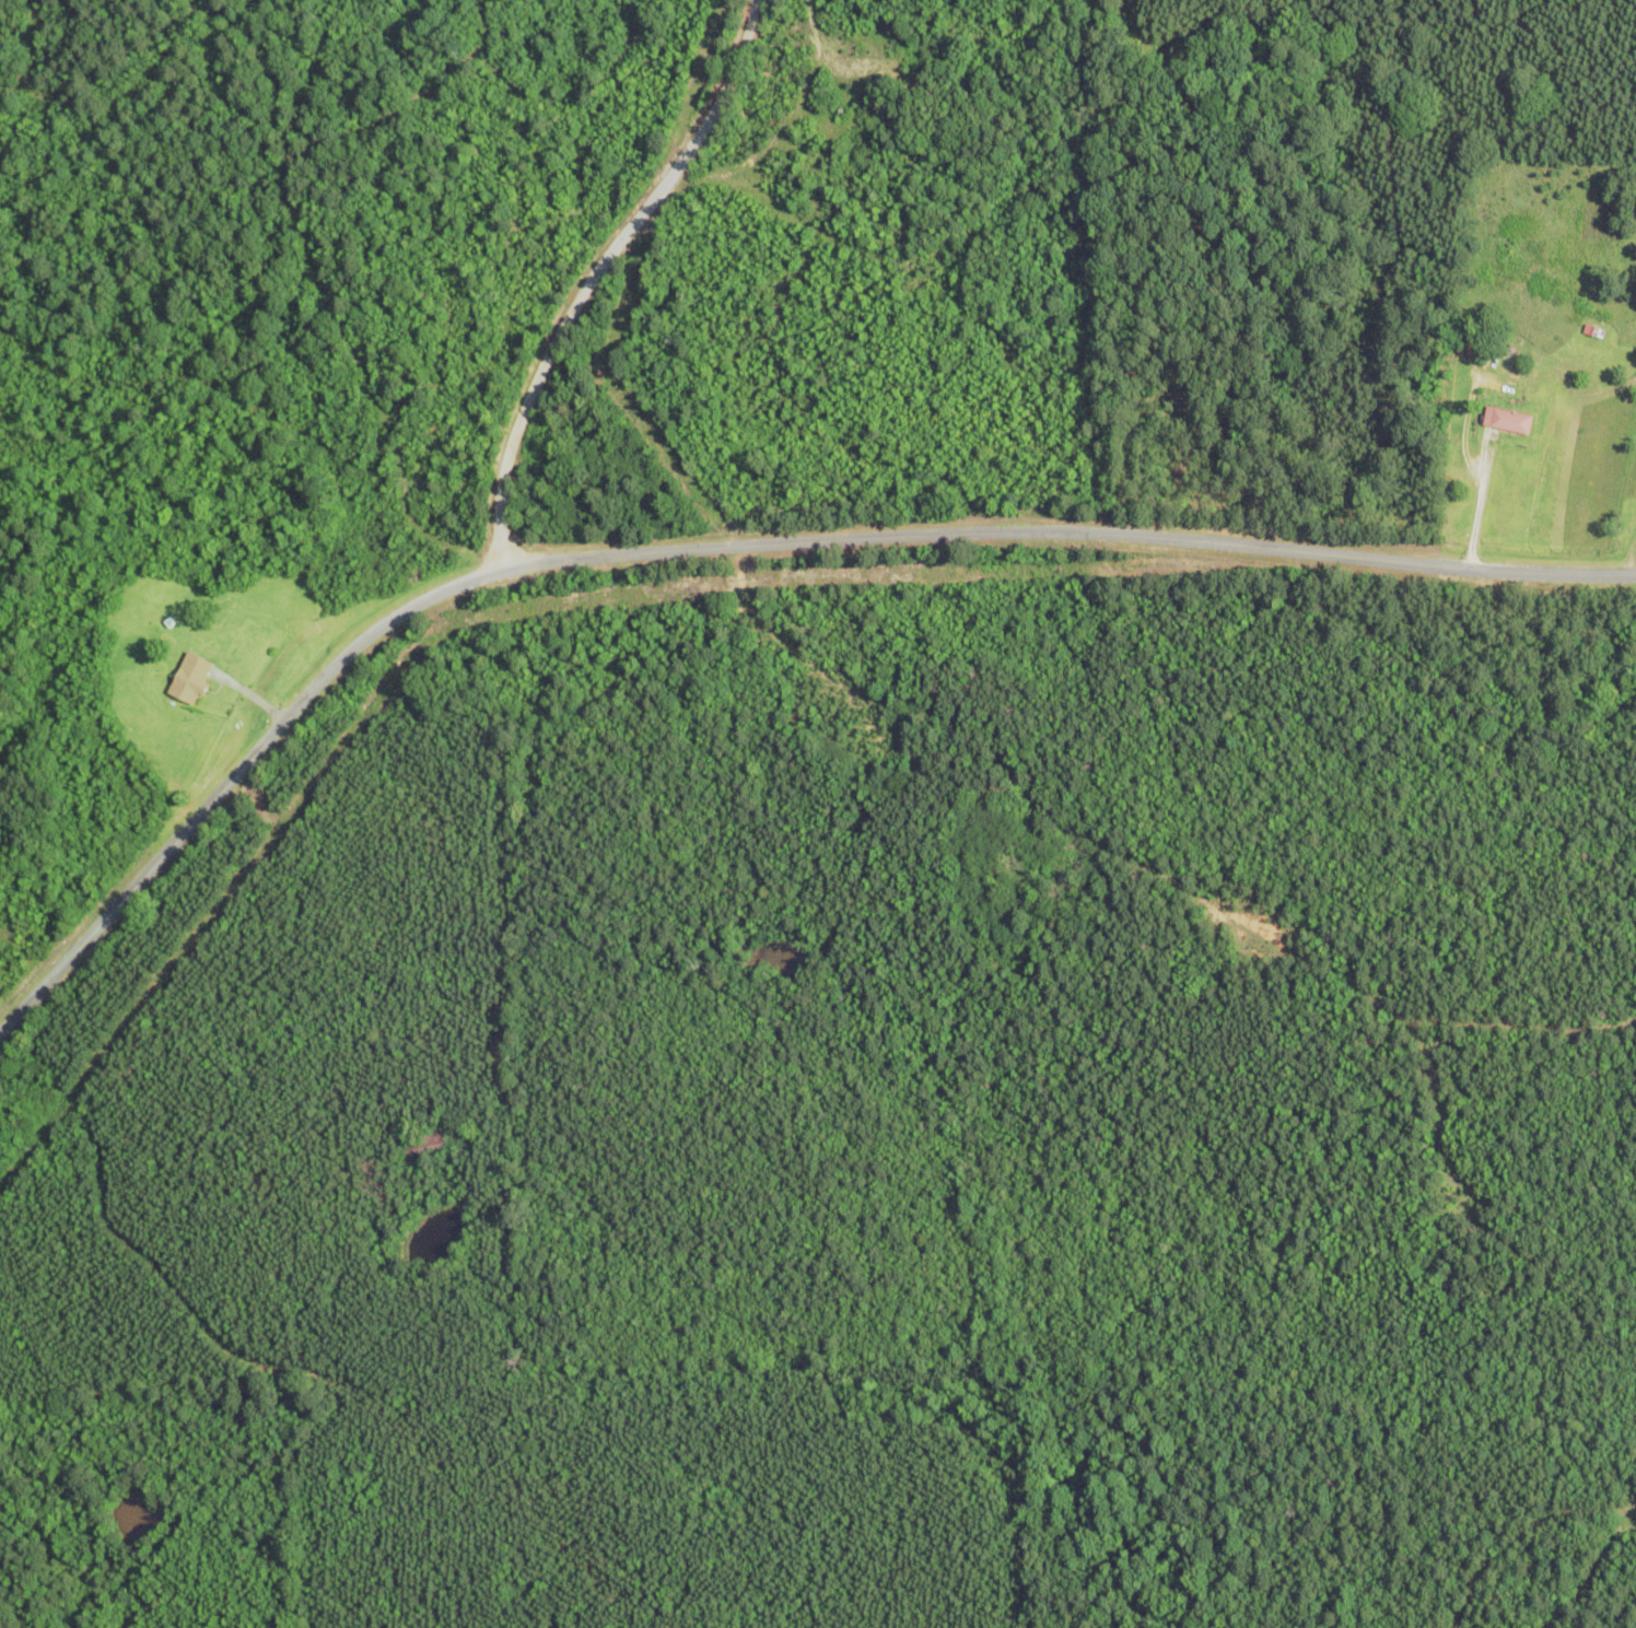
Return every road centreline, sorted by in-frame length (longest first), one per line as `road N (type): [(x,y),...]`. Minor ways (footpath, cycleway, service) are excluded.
road 1 (tertiary): [(1635,573),(1498,571),(1146,535),(1009,530),(587,555),(458,582),(350,647),(0,1032)]
road 2 (residential): [(510,567),(500,510),(504,472),(553,344),(577,296),(735,72),(757,0)]

